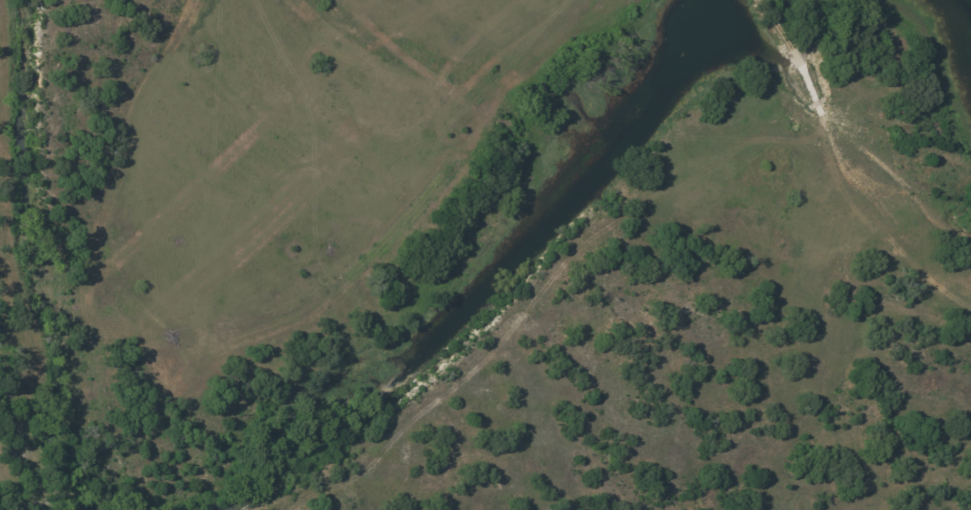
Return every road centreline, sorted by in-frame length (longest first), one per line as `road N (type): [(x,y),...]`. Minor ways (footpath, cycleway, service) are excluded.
road 1 (track): [(759,0),(933,231)]

